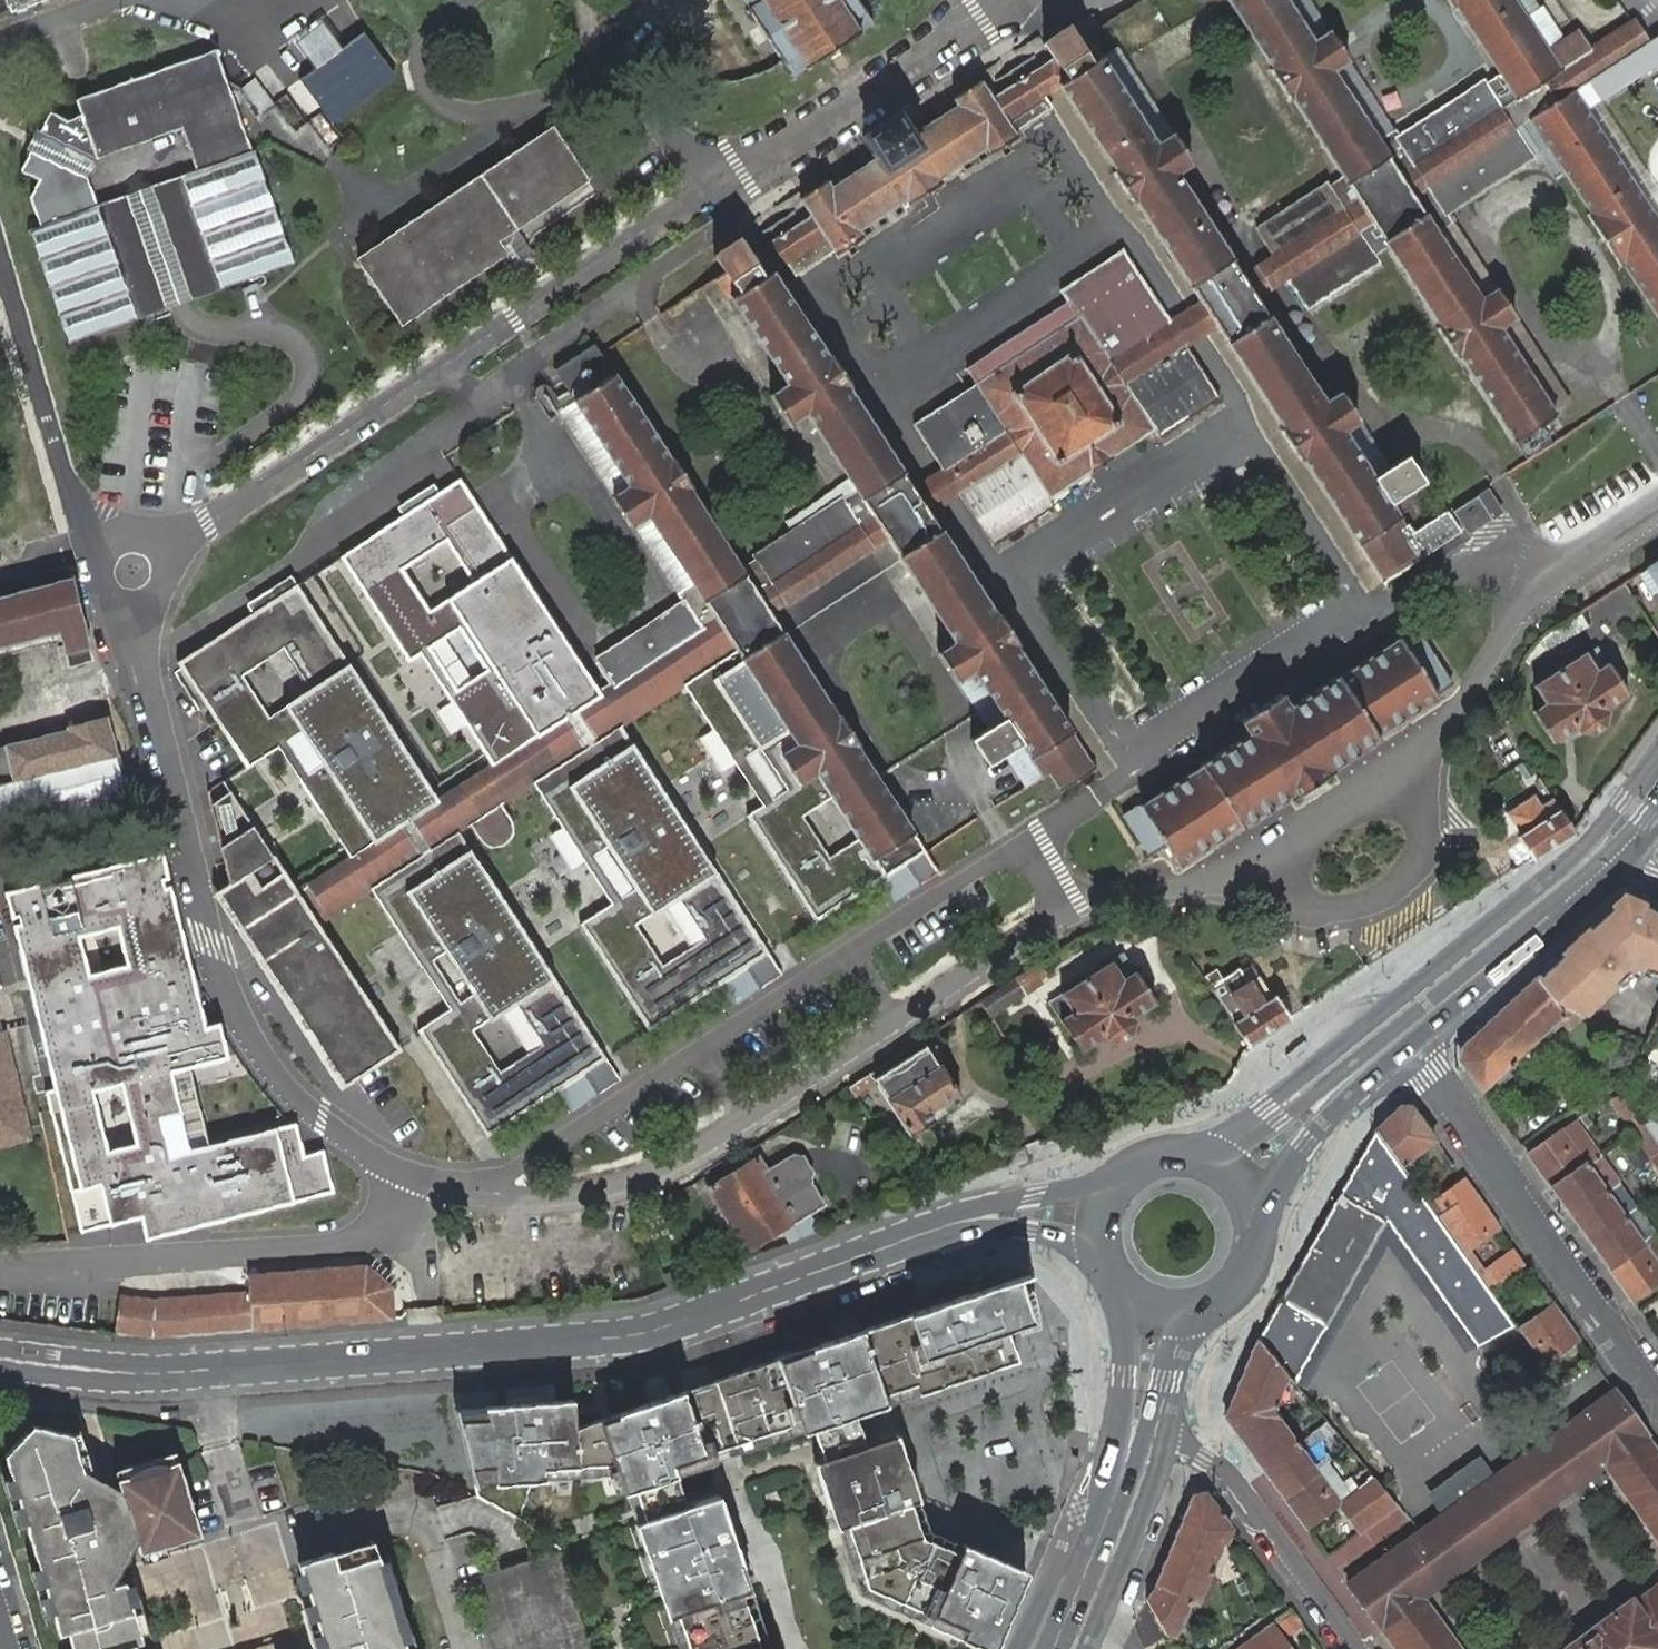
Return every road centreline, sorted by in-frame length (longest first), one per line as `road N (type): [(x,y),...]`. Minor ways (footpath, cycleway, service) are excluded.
road 1 (tertiary): [(208,1368),(630,1335),(928,1232)]
road 2 (residential): [(1406,1031),(1657,1394)]
road 3 (residential): [(1359,1648),(1225,1470),(1158,1430)]
road 4 (tertiary): [(1406,1031),(1617,855)]
road 5 (tertiary): [(1257,1239),(1304,1144),(1374,1058)]
road 6 (tertiary): [(0,1357),(120,1370),(208,1368)]
road 7 (tertiary): [(1054,1648),(1128,1458)]
road 8 (tertiary): [(1374,1058),(1199,1151)]
road 9 (tertiary): [(1113,1175),(962,1210),(928,1232)]
road 10 (tertiary): [(1113,1286),(1127,1328),(1119,1424),(1128,1458)]
road 11 (tertiary): [(928,1232),(1028,1229),(1095,1252)]
road 12 (residential): [(208,1368),(243,1519)]
road 13 (tertiary): [(1158,1430),(1185,1336),(1213,1302)]

